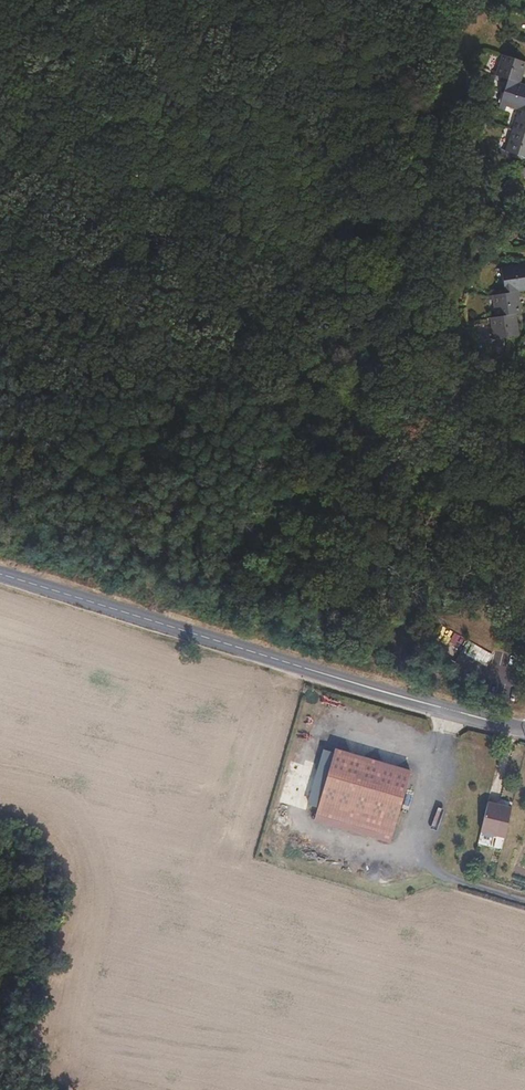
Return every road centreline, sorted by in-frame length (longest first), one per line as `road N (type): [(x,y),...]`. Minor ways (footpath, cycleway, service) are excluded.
road 1 (tertiary): [(0,574),(524,729)]

